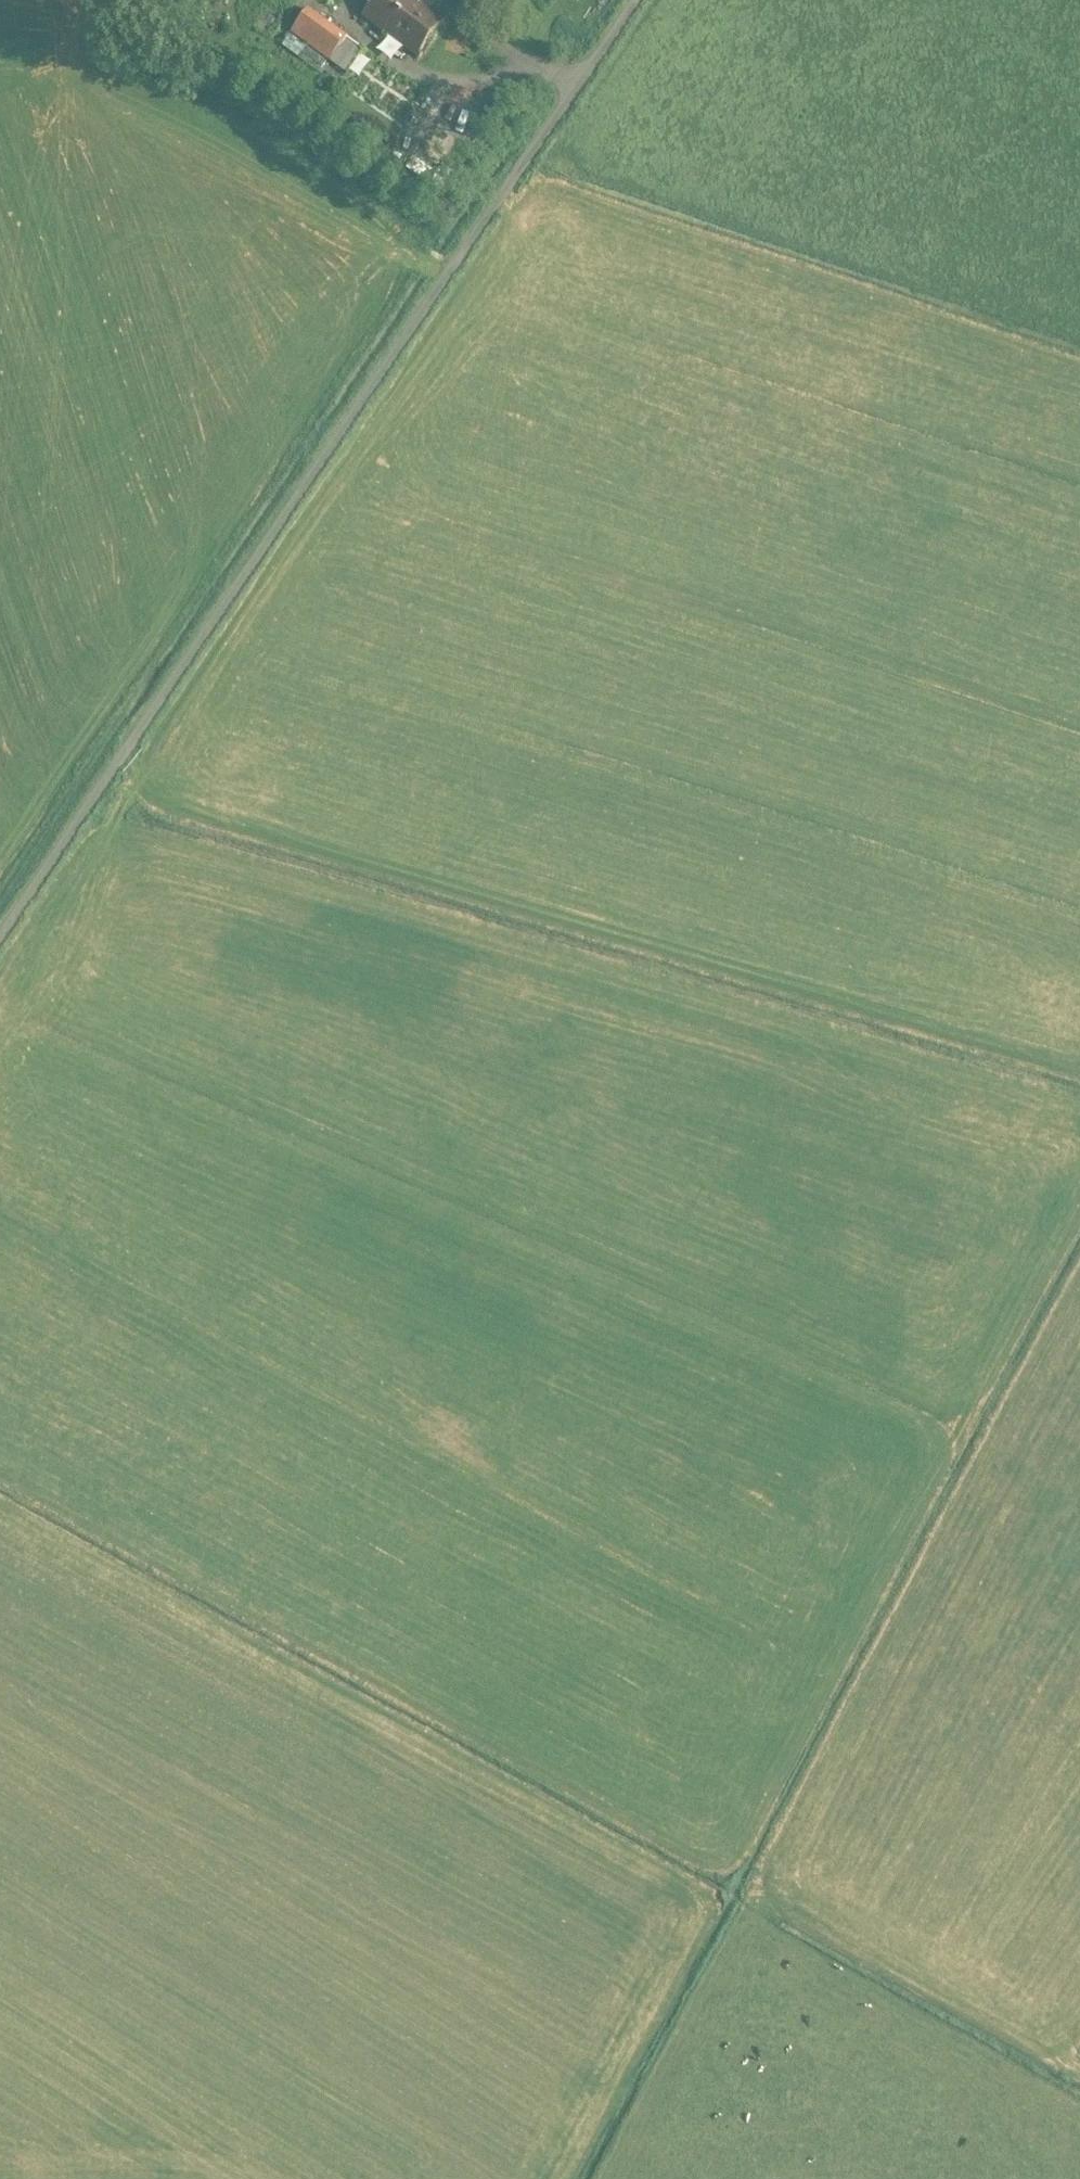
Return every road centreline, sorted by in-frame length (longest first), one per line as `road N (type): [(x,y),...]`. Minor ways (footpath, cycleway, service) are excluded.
road 1 (unclassified): [(0,937),(632,0)]

